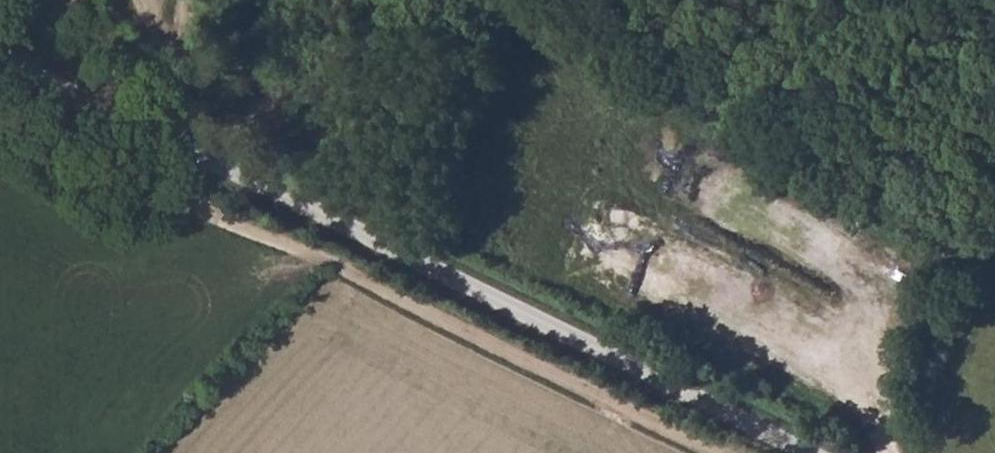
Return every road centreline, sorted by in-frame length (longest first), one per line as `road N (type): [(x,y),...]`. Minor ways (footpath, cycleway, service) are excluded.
road 1 (unclassified): [(0,54),(809,452)]
road 2 (track): [(900,452),(969,261),(994,224)]
road 3 (track): [(109,109),(172,0)]

